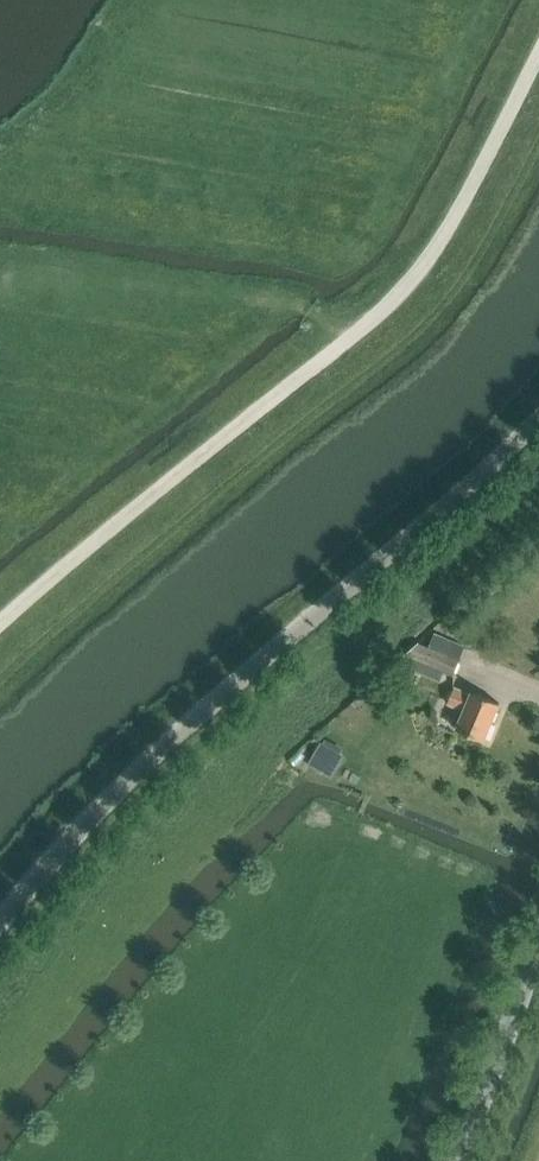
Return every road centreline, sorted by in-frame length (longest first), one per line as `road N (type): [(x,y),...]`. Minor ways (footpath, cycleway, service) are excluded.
road 1 (track): [(0,626),(349,341),(431,259),(538,65)]
road 2 (unclassified): [(0,933),(94,816),(188,725),(466,499),(538,427)]
road 3 (unclassified): [(467,1160),(538,970)]

